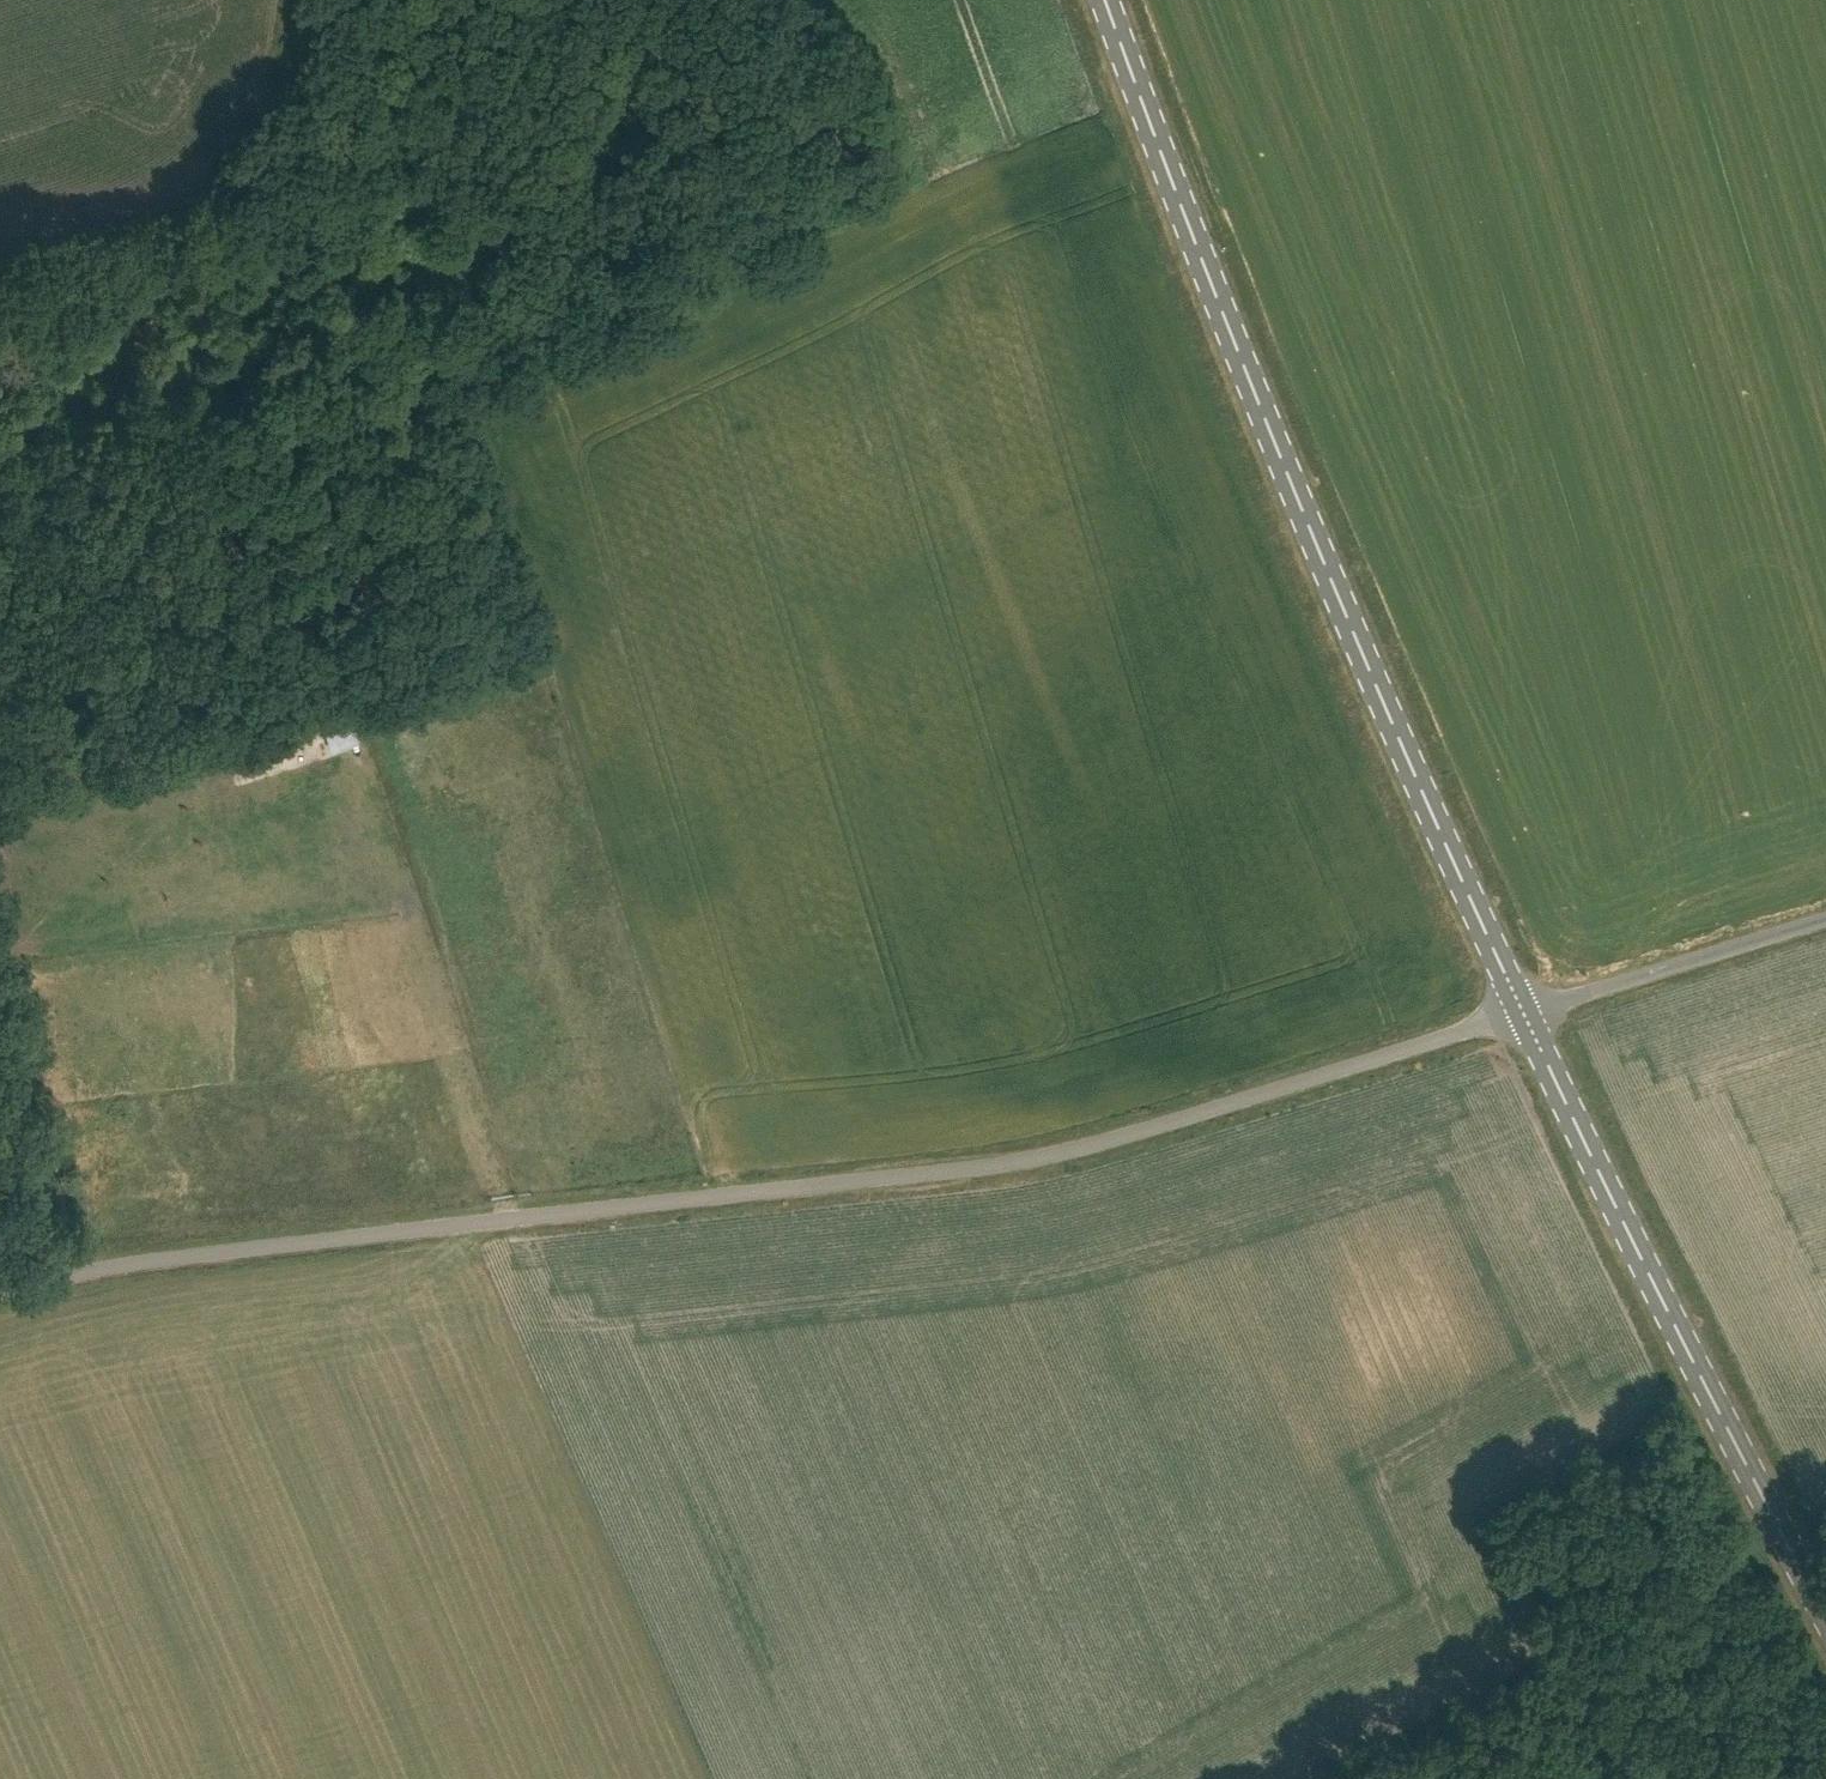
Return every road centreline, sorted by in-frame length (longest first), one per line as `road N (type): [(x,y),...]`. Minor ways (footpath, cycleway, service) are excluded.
road 1 (unclassified): [(0,1296),(125,1264),(1001,1166),(1523,1013)]
road 2 (primary): [(1523,1013),(1263,418),(1108,0)]
road 3 (primary): [(1825,1611),(1523,1013)]
road 4 (unclassified): [(1523,1013),(1825,919)]

